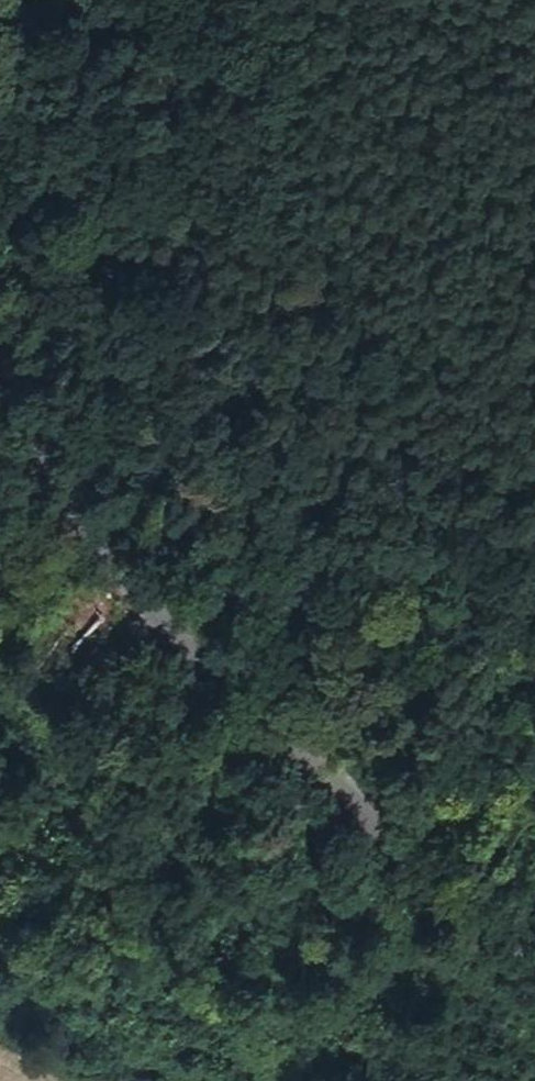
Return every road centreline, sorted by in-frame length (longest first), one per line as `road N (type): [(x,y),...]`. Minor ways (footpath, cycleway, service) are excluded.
road 1 (unclassified): [(534,966),(431,859),(267,737),(163,624),(69,503),(0,321)]
road 2 (track): [(38,0),(64,104),(140,254),(192,324),(321,448),(534,617)]

